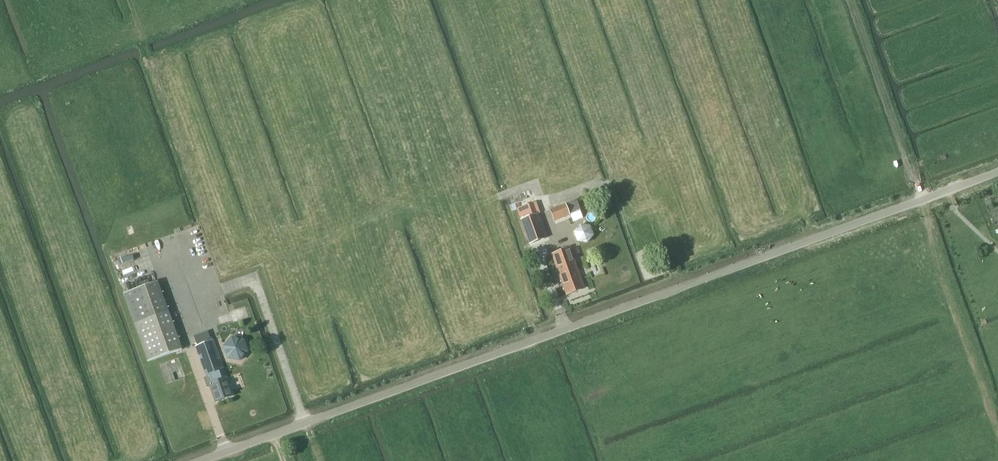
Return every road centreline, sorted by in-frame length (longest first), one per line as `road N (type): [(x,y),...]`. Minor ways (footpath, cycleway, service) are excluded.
road 1 (unclassified): [(192,460),(997,173)]
road 2 (track): [(320,460),(257,283),(188,300)]
road 3 (track): [(997,426),(924,199)]
road 4 (track): [(852,0),(924,199)]

